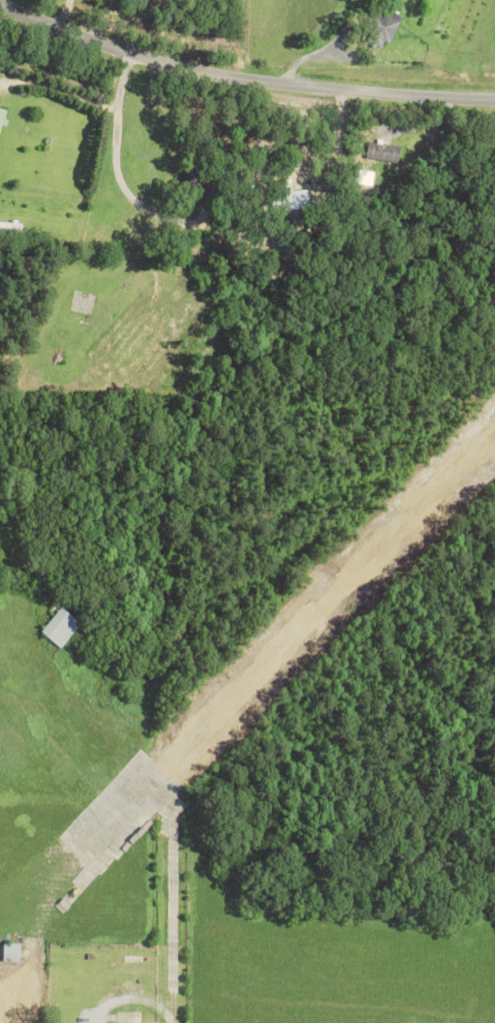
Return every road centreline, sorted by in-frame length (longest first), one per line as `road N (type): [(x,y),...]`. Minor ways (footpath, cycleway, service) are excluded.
road 1 (residential): [(494,112),(223,77),(0,3)]

